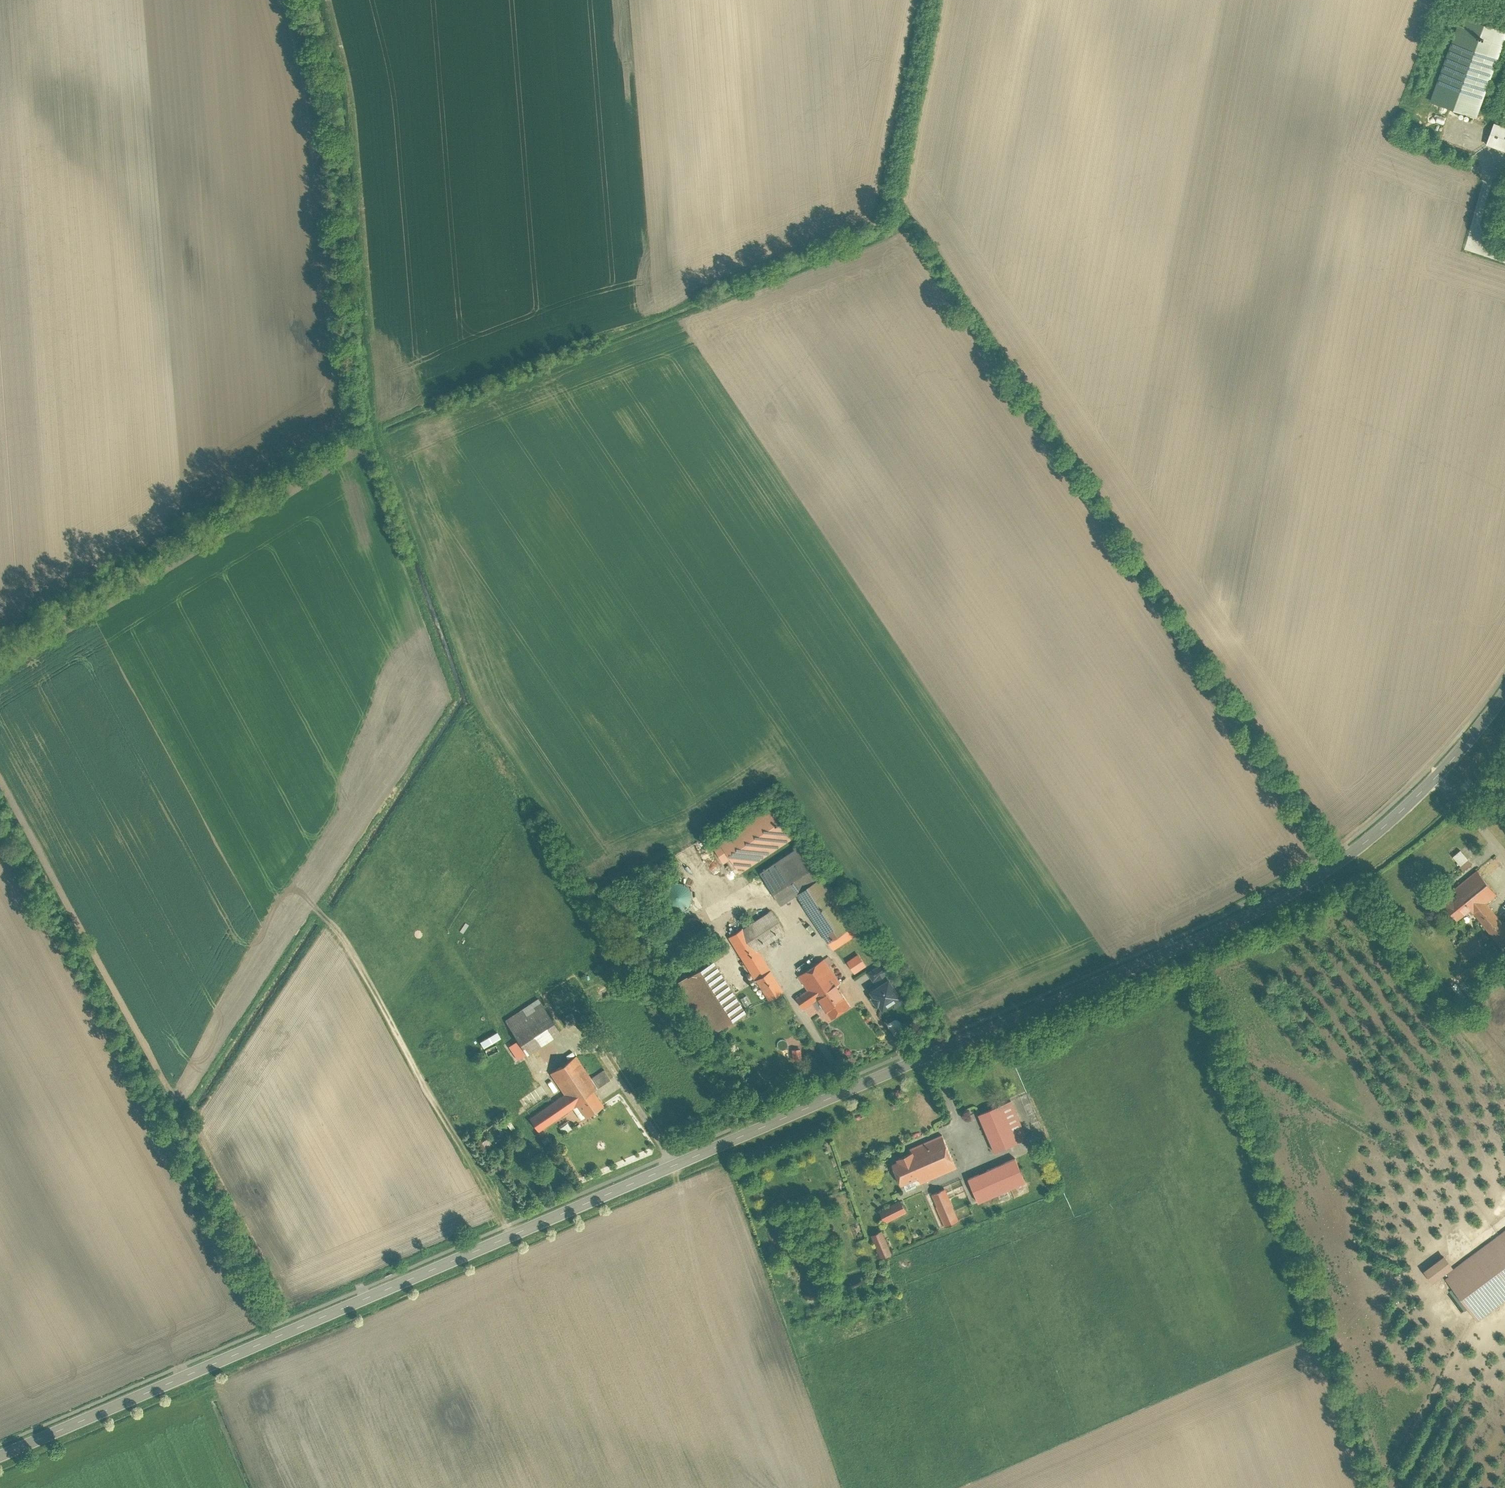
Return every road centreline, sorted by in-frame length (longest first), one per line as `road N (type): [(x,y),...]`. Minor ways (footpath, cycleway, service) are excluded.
road 1 (tertiary): [(1504,692),(1373,840),(1289,895),(0,1454)]

